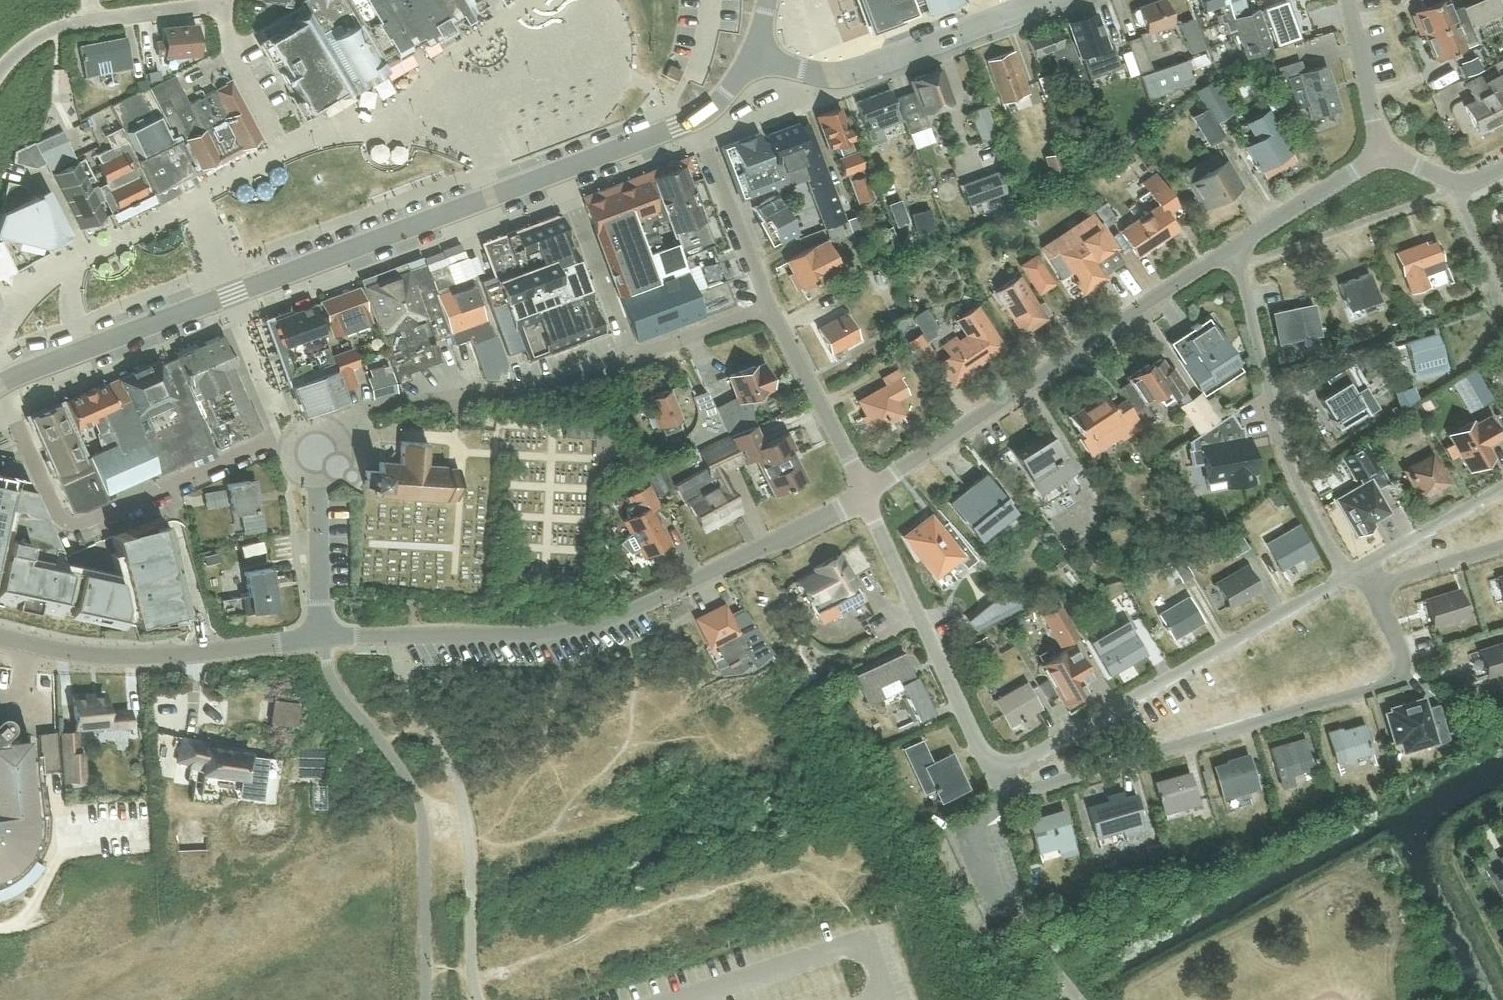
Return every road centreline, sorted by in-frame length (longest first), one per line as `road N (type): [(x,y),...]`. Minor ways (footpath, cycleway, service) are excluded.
road 1 (secondary): [(0,384),(694,119)]
road 2 (residential): [(322,637),(598,624),(864,496)]
road 3 (residential): [(995,776),(1003,794),(1401,679),(1398,645),(1366,588)]
road 4 (residential): [(864,496),(1227,250)]
road 5 (residential): [(864,496),(768,308),(694,119)]
road 6 (residential): [(995,776),(1354,570)]
road 7 (residential): [(1354,570),(1342,570),(1286,462),(1227,250)]
road 8 (residential): [(322,637),(122,656),(0,636)]
road 9 (residential): [(1051,0),(851,72),(808,72),(752,55)]
road 10 (residential): [(995,776),(864,496)]
road 11 (residential): [(0,71),(51,28),(226,3)]
road 12 (residential): [(322,637),(315,452),(279,421)]
road 13 (residential): [(1227,250),(1382,154)]
road 14 (residential): [(1354,570),(1502,490)]
road 15 (residential): [(1382,154),(1349,0)]
road 16 (residential): [(277,139),(232,59),(226,3)]
road 17 (residential): [(1366,588),(1502,545)]
road 18 (residential): [(1502,165),(1459,188),(1382,154)]

